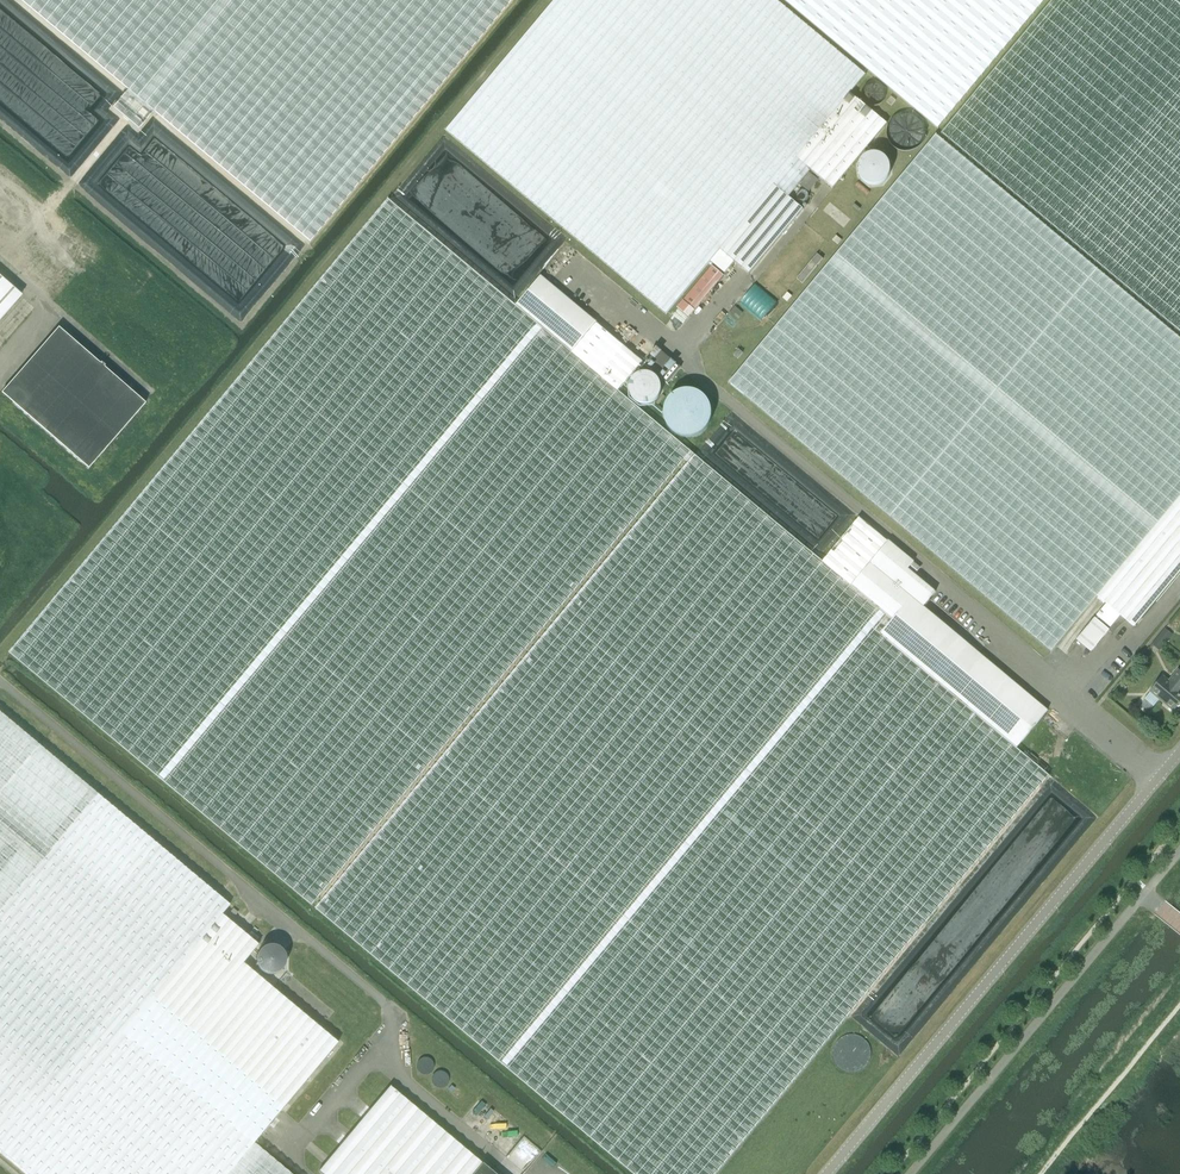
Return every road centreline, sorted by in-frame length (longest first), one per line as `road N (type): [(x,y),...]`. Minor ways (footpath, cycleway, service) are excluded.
road 1 (unclassified): [(826,1173),(1179,750)]

